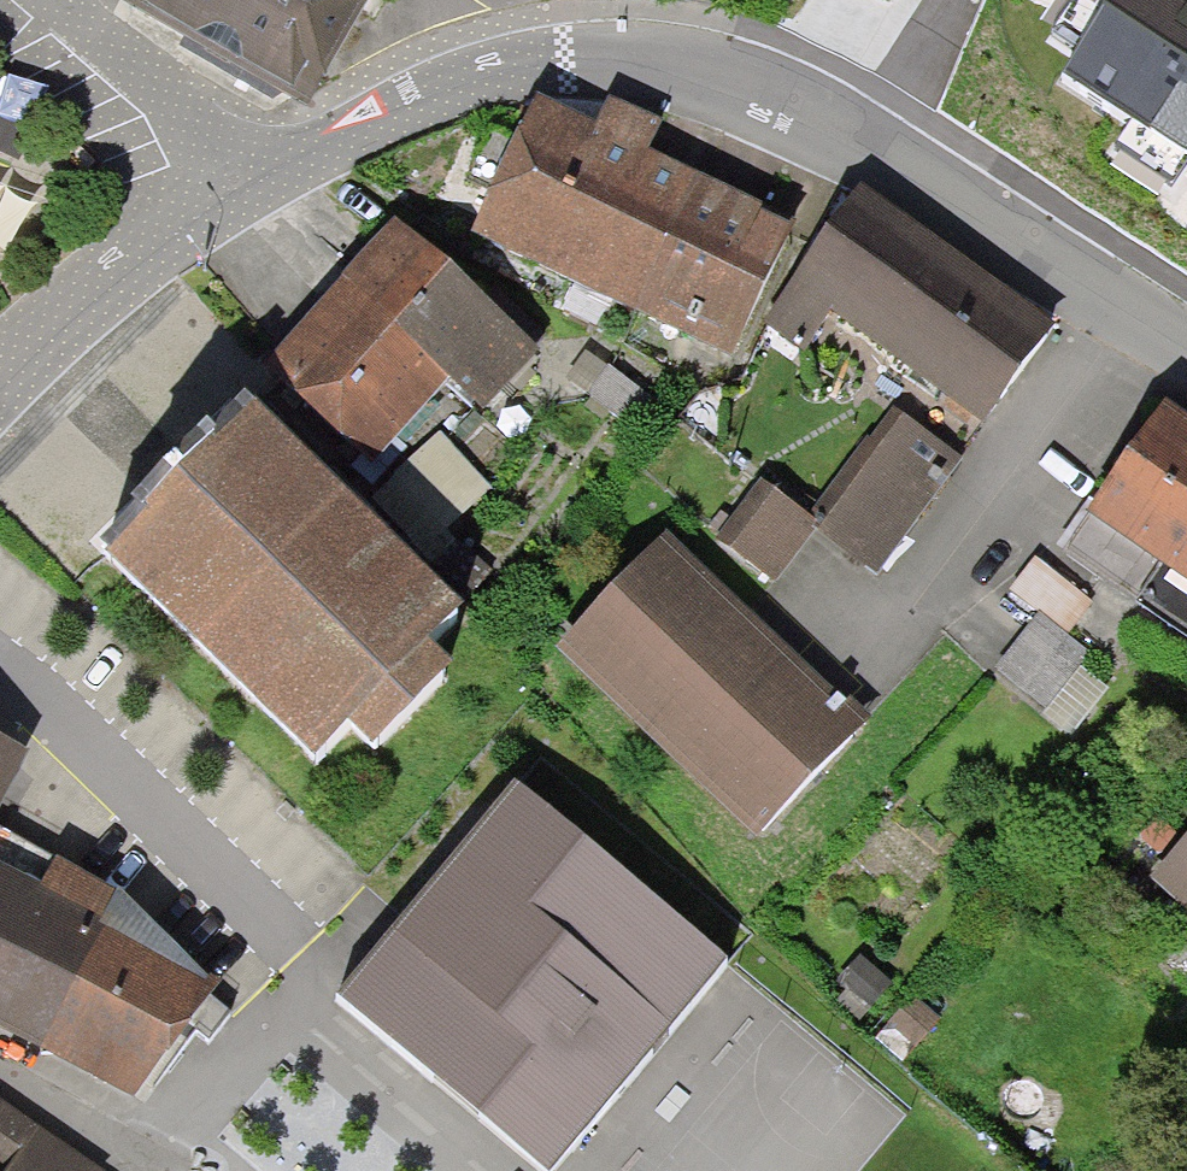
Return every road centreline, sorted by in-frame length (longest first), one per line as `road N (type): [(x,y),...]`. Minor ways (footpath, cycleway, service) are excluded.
road 1 (residential): [(240,191),(494,68),(587,55),(691,66),(869,144),(1186,346)]
road 2 (residential): [(0,386),(102,286),(240,191)]
road 3 (residential): [(240,191),(196,127),(68,0)]

